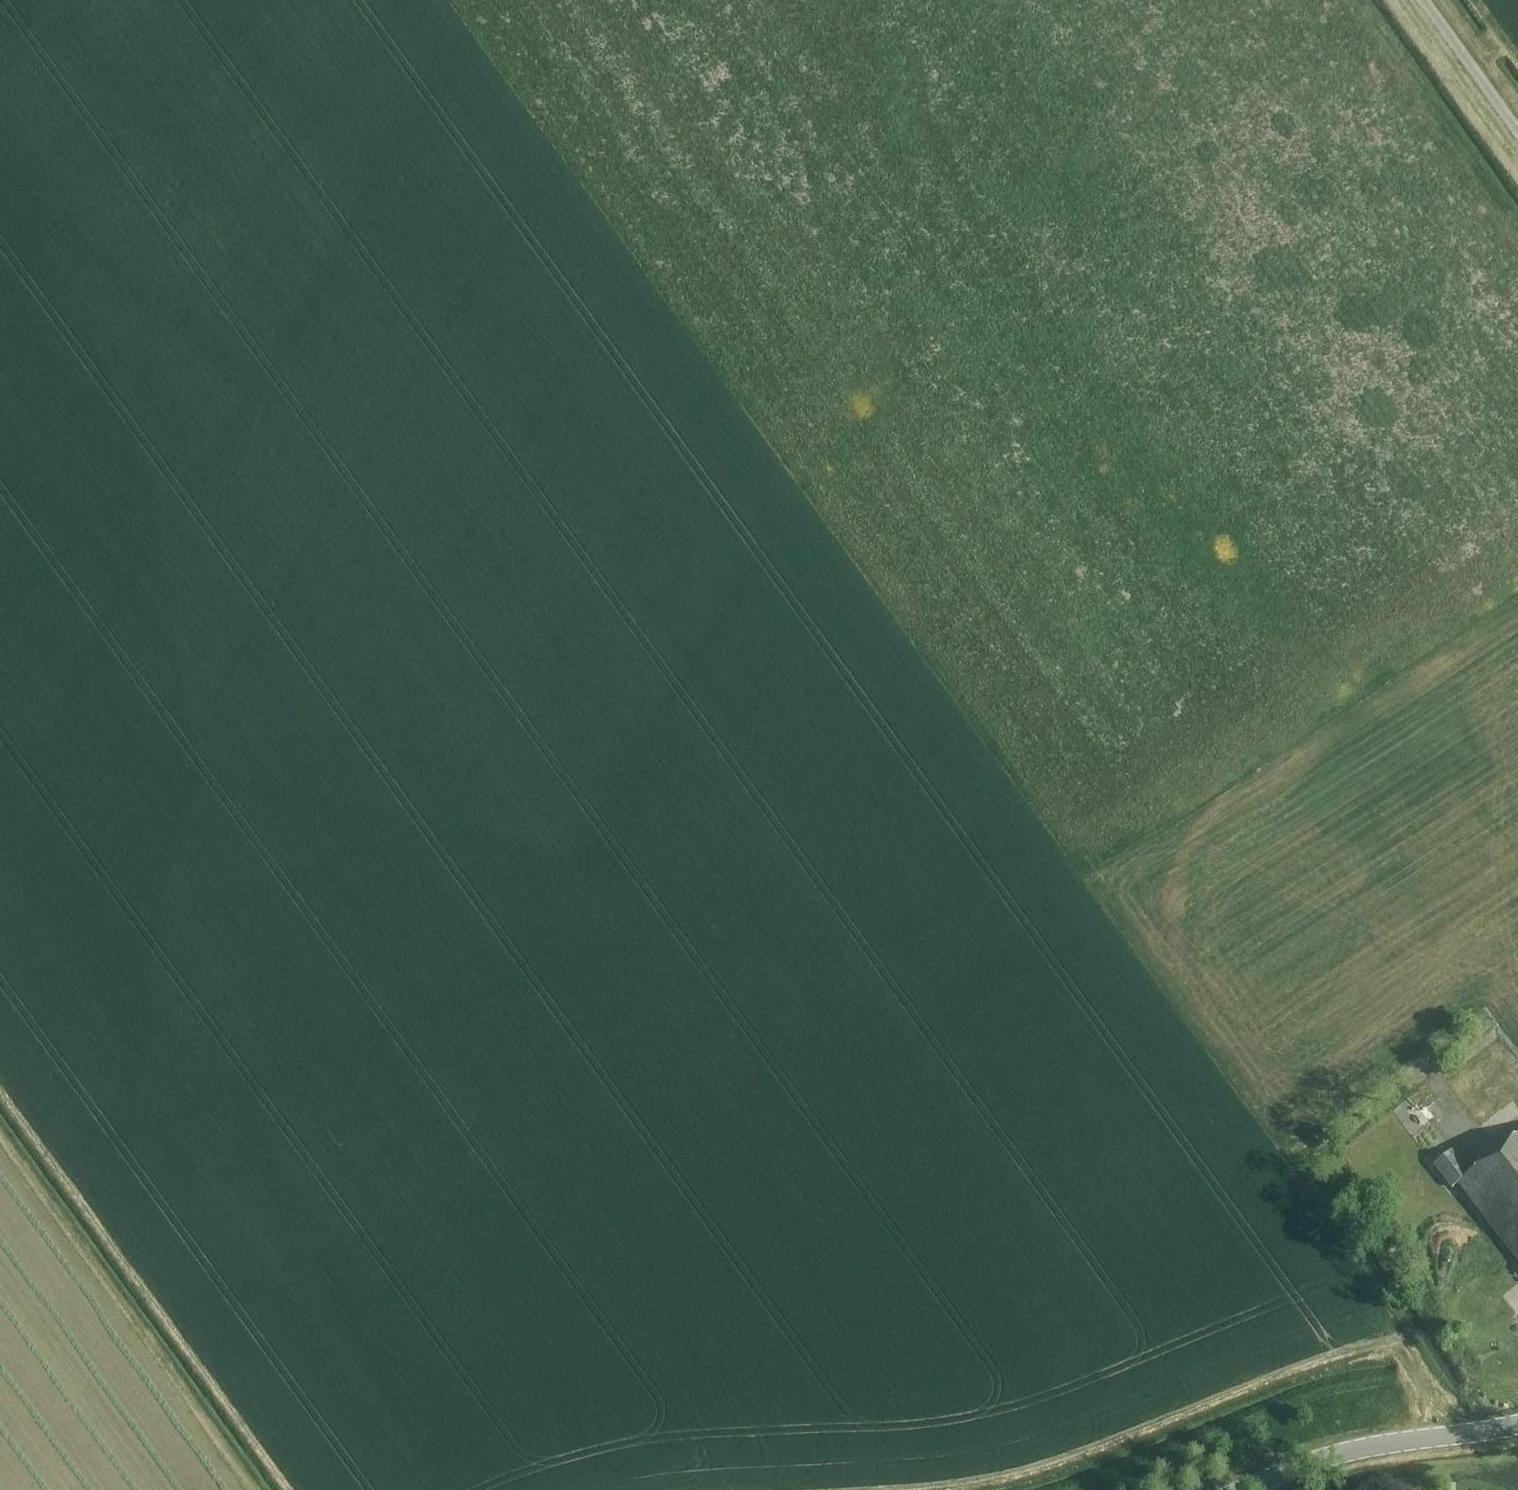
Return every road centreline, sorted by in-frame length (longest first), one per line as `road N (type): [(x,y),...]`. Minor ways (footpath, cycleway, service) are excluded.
road 1 (tertiary): [(1242,1489),(1339,1454),(1517,1426)]
road 2 (unclassified): [(1517,128),(1425,0)]

